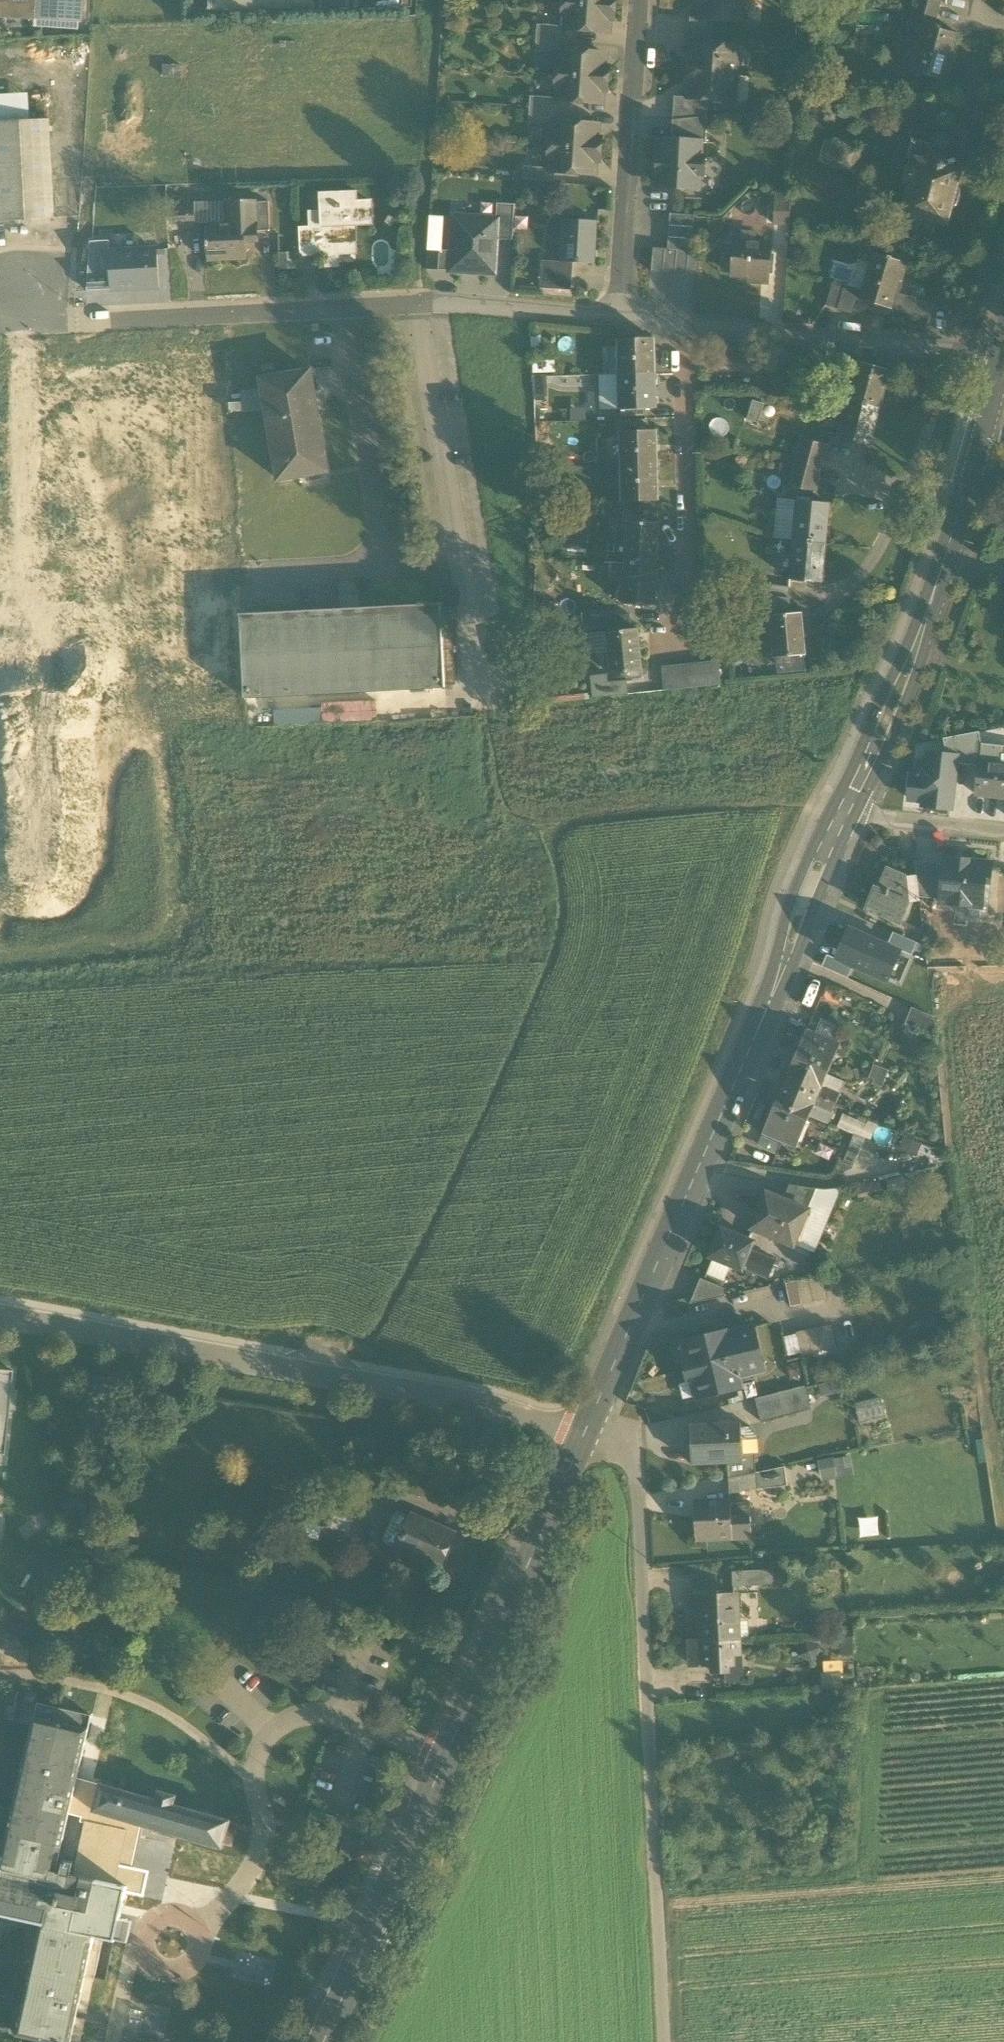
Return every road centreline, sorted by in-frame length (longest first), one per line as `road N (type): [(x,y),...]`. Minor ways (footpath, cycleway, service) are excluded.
road 1 (tertiary): [(590,1427),(322,2041)]
road 2 (tertiary): [(843,816),(590,1427)]
road 3 (residential): [(84,322),(417,303),(622,318)]
road 4 (residential): [(590,1427),(637,1448),(657,1887)]
road 5 (tertiary): [(1001,355),(933,602),(843,816)]
road 6 (unclassified): [(315,1376),(0,1317)]
road 7 (residential): [(622,318),(646,0)]
road 8 (residential): [(687,324),(1001,355)]
road 9 (residential): [(687,324),(692,595),(686,633)]
road 10 (track): [(434,0),(417,303)]
road 11 (unclassified): [(590,1427),(315,1376)]
road 12 (residential): [(388,1200),(470,994)]
road 13 (residential): [(470,994),(542,816)]
road 14 (residential): [(315,1376),(388,1200)]
road 15 (residential): [(843,816),(1003,831)]
road 16 (residential): [(388,1200),(534,1265)]
road 17 (unclassified): [(657,1887),(664,2041)]
road 18 (residential): [(470,994),(607,1051)]

